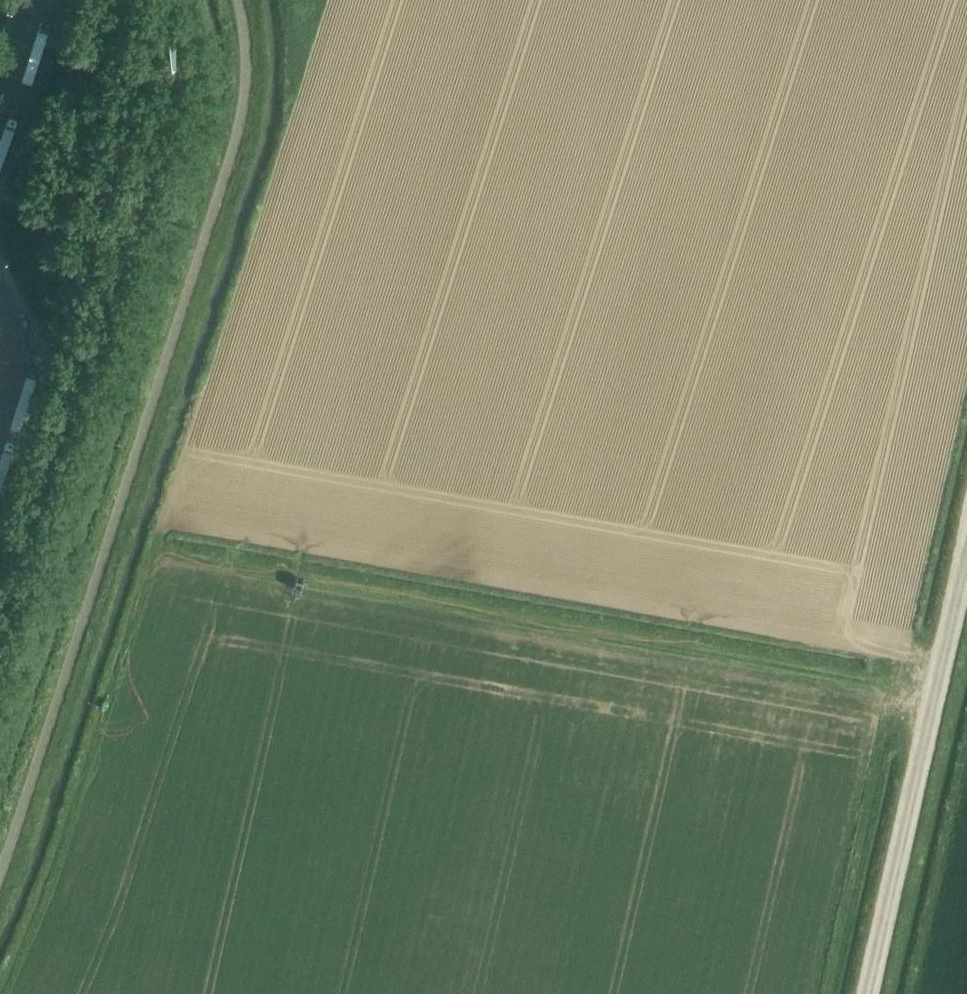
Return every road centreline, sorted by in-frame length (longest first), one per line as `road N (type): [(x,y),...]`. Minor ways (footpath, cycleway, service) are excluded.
road 1 (unclassified): [(869,993),(966,564)]

